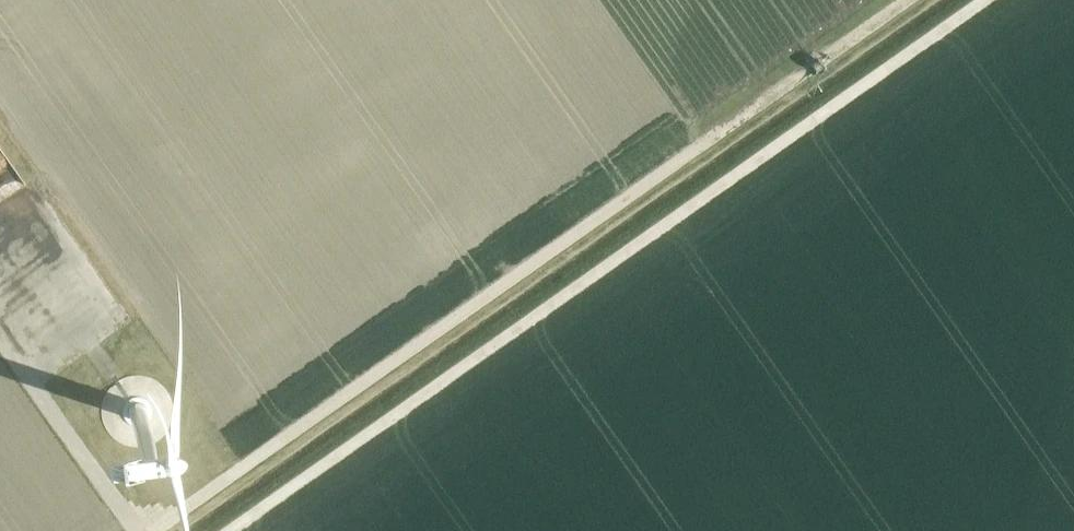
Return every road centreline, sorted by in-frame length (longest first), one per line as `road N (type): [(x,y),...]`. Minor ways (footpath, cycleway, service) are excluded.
road 1 (track): [(908,0),(153,530)]
road 2 (track): [(233,530),(986,0)]

